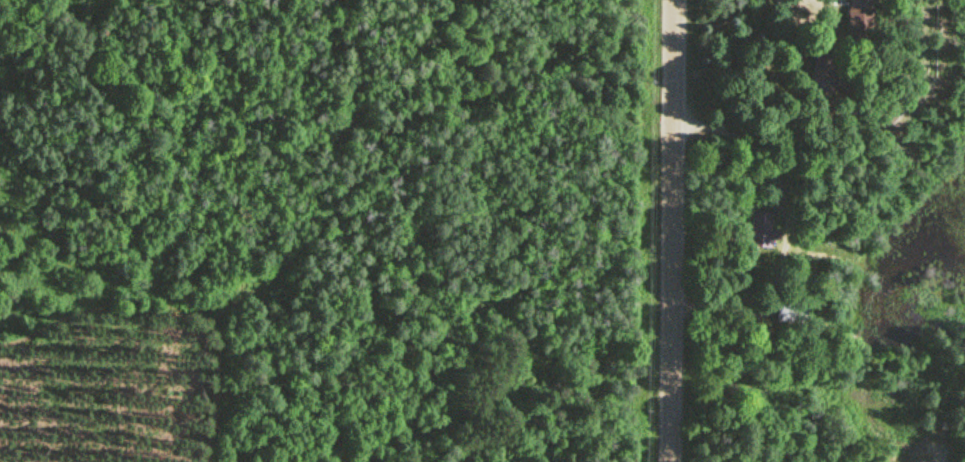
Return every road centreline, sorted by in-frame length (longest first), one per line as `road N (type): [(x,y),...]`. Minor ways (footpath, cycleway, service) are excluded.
road 1 (residential): [(674,461),(679,0)]

